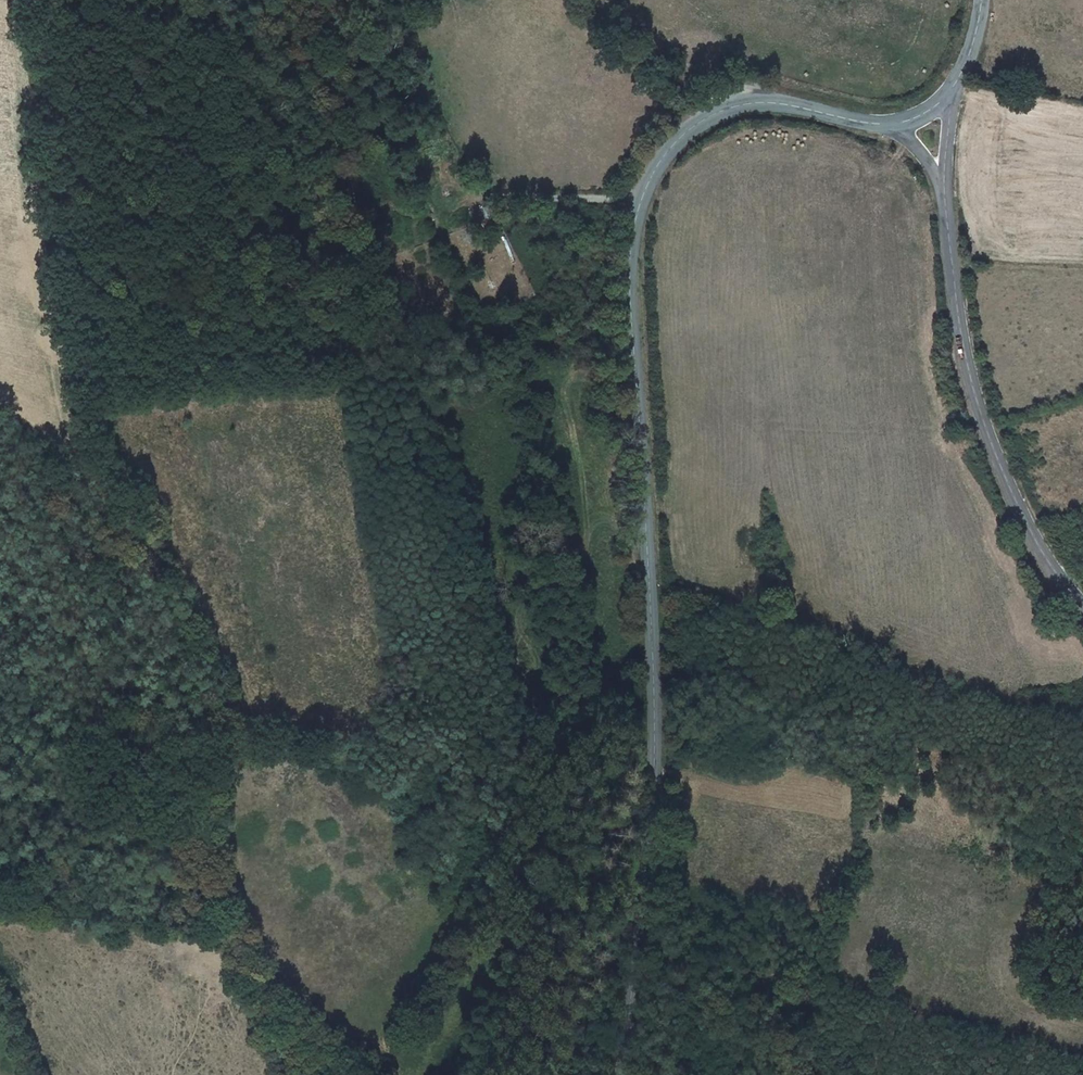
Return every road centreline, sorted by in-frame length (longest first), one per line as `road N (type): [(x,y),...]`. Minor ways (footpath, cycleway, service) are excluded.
road 1 (tertiary): [(886,126),(782,104),(708,117),(652,171),(635,216),(626,278),(653,625),(654,770),(625,1074)]
road 2 (track): [(282,1074),(248,982),(208,910),(198,741),(157,596),(120,517),(93,486),(0,424)]
road 3 (tertiary): [(1082,608),(1024,522),(993,450),(963,347),(943,183)]
road 4 (track): [(639,205),(489,203)]

